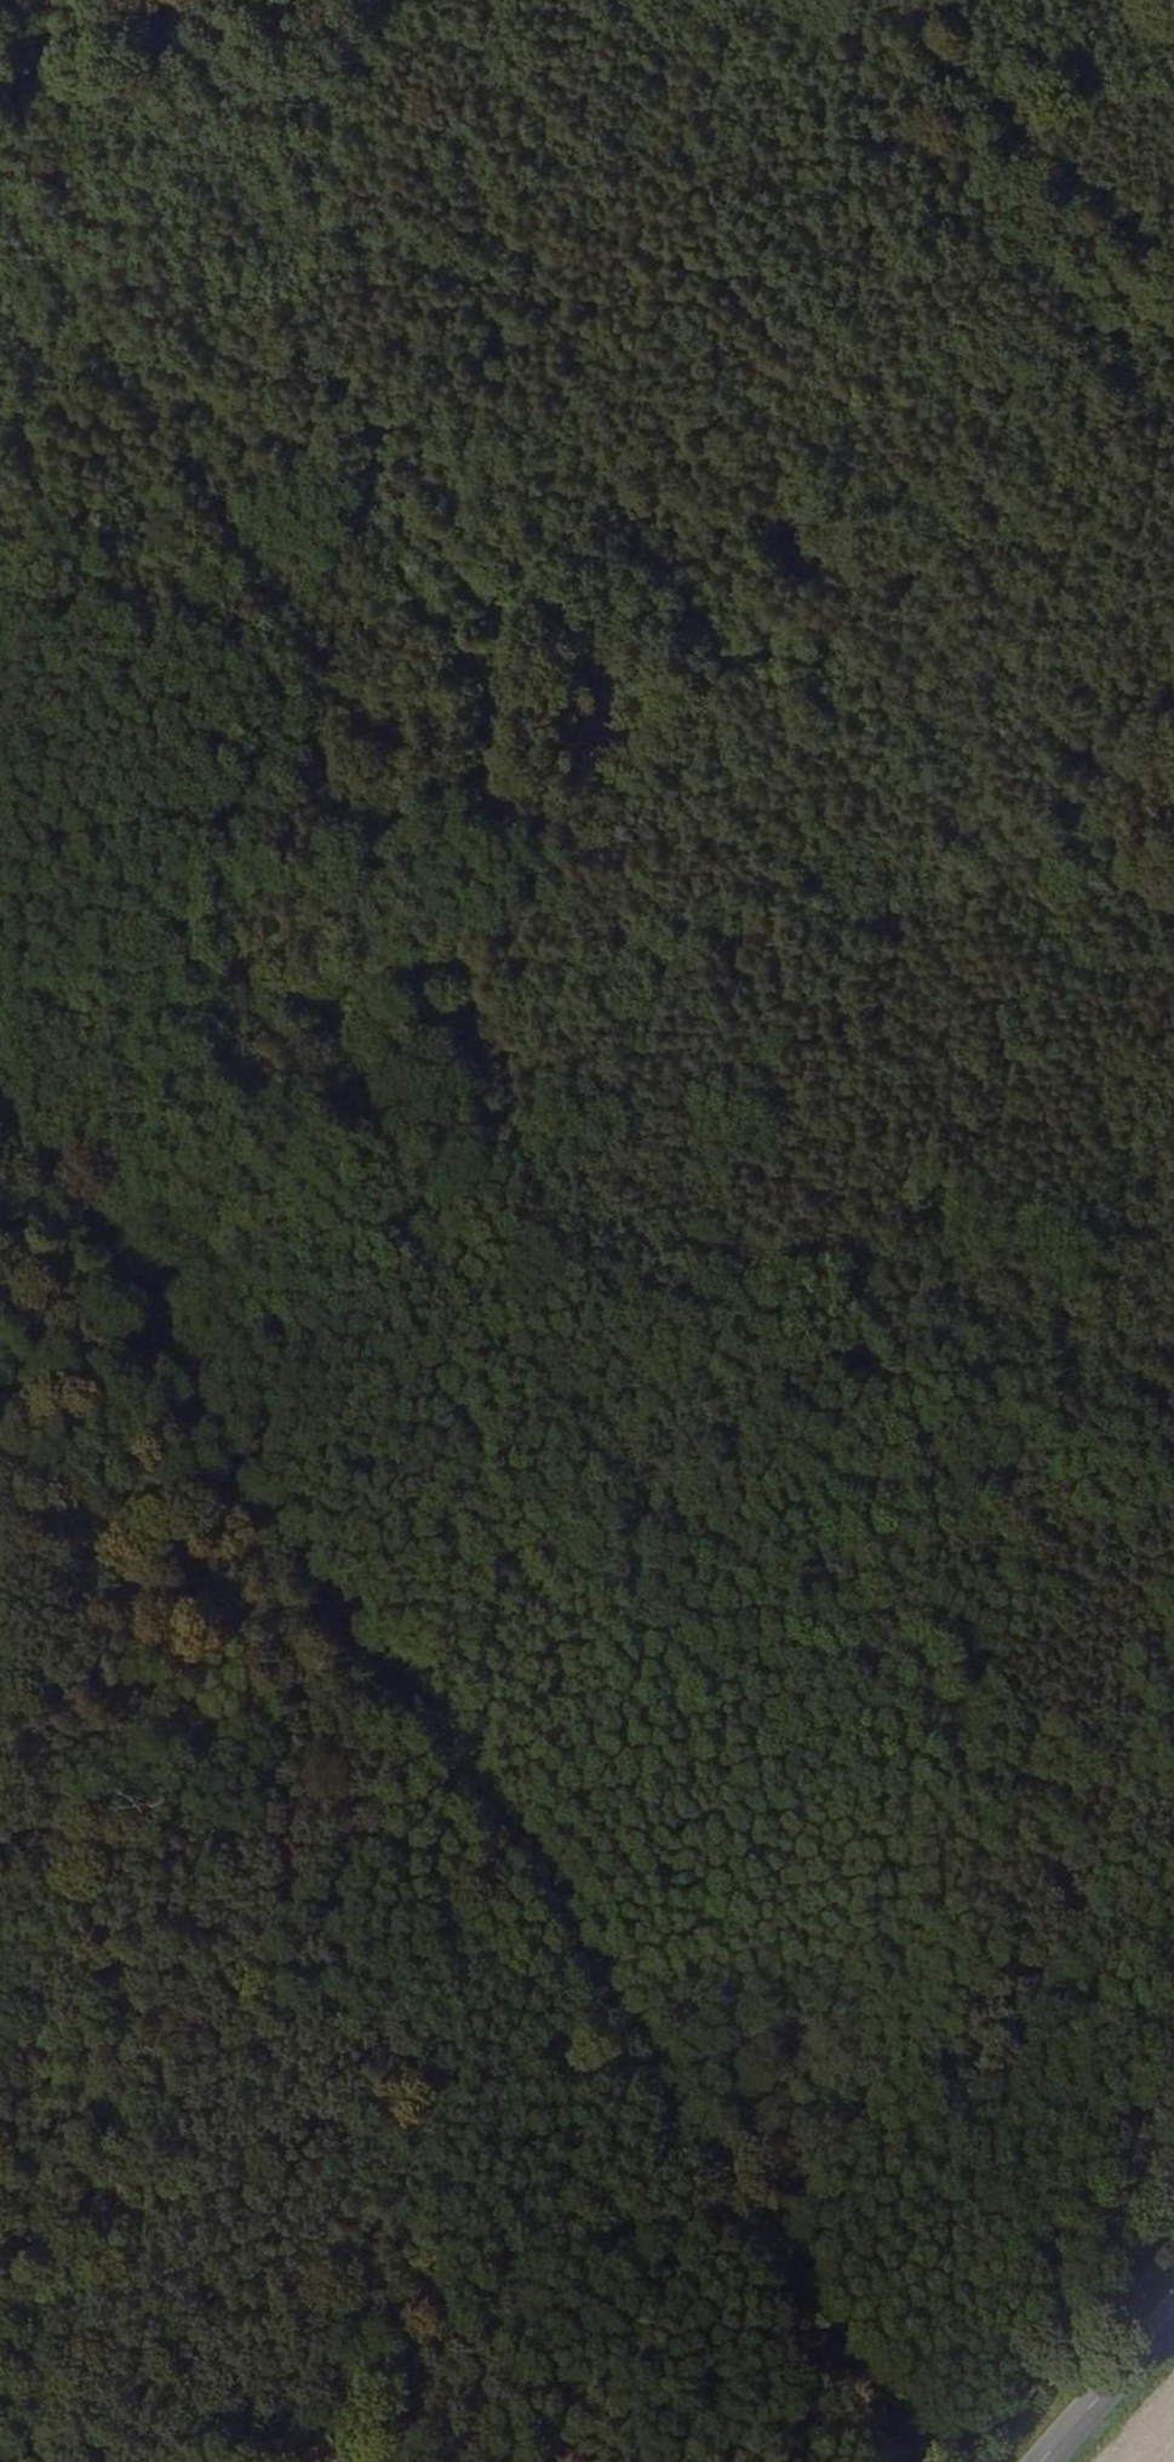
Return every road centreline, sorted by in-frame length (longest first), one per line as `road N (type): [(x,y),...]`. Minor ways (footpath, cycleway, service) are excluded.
road 1 (tertiary): [(1173,2312),(1041,2461)]

